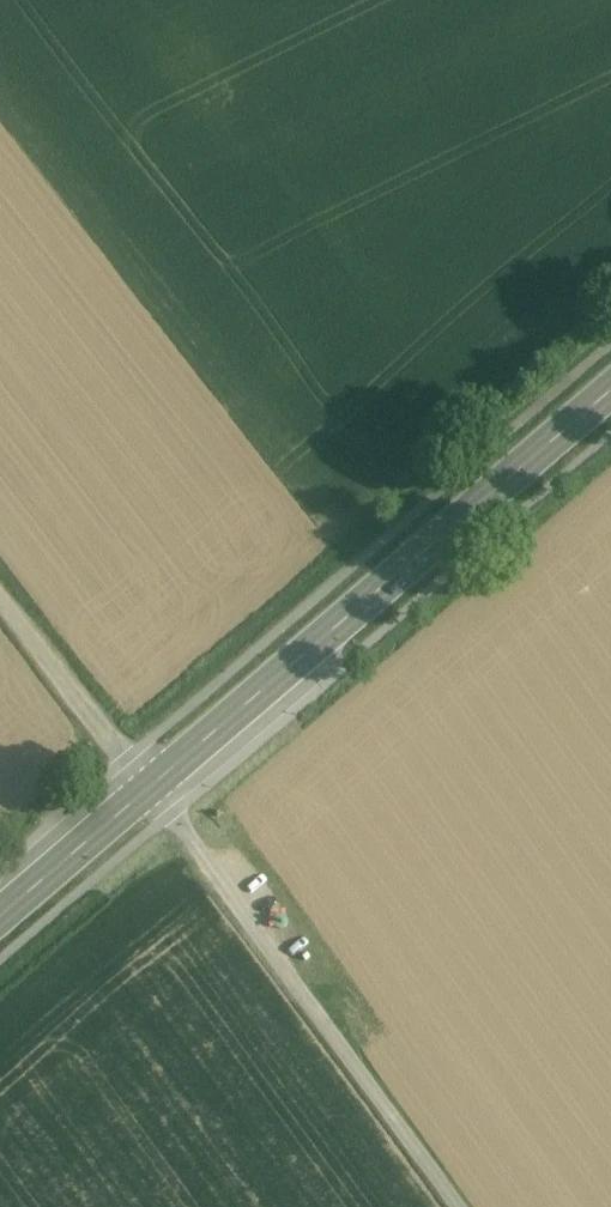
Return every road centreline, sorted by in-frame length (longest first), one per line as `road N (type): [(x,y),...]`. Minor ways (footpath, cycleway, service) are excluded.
road 1 (primary): [(153,781),(610,394)]
road 2 (unclassified): [(175,807),(464,1206)]
road 3 (unclassified): [(153,781),(0,588)]
road 4 (primary): [(0,915),(153,781)]

